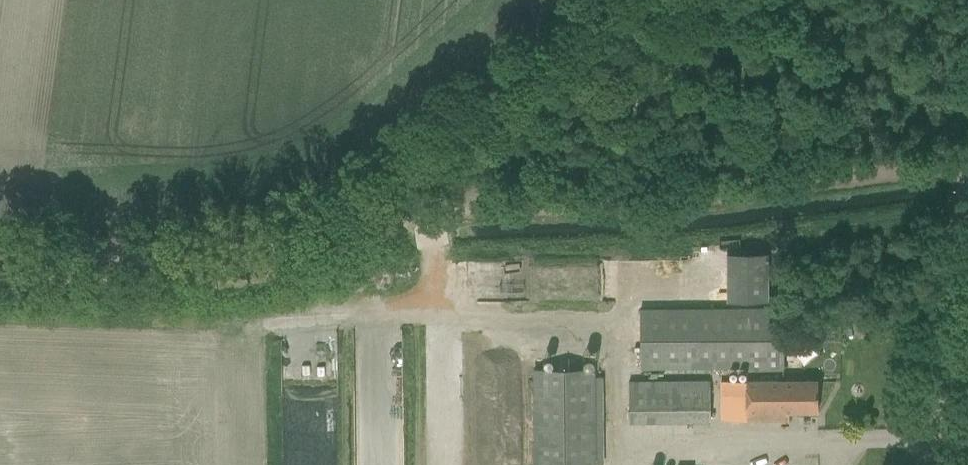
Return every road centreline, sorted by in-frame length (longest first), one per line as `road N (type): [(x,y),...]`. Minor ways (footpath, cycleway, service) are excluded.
road 1 (track): [(967,169),(415,221),(221,267),(0,260)]
road 2 (track): [(619,0),(347,236)]
road 3 (unclassified): [(917,464),(924,370),(967,164)]

